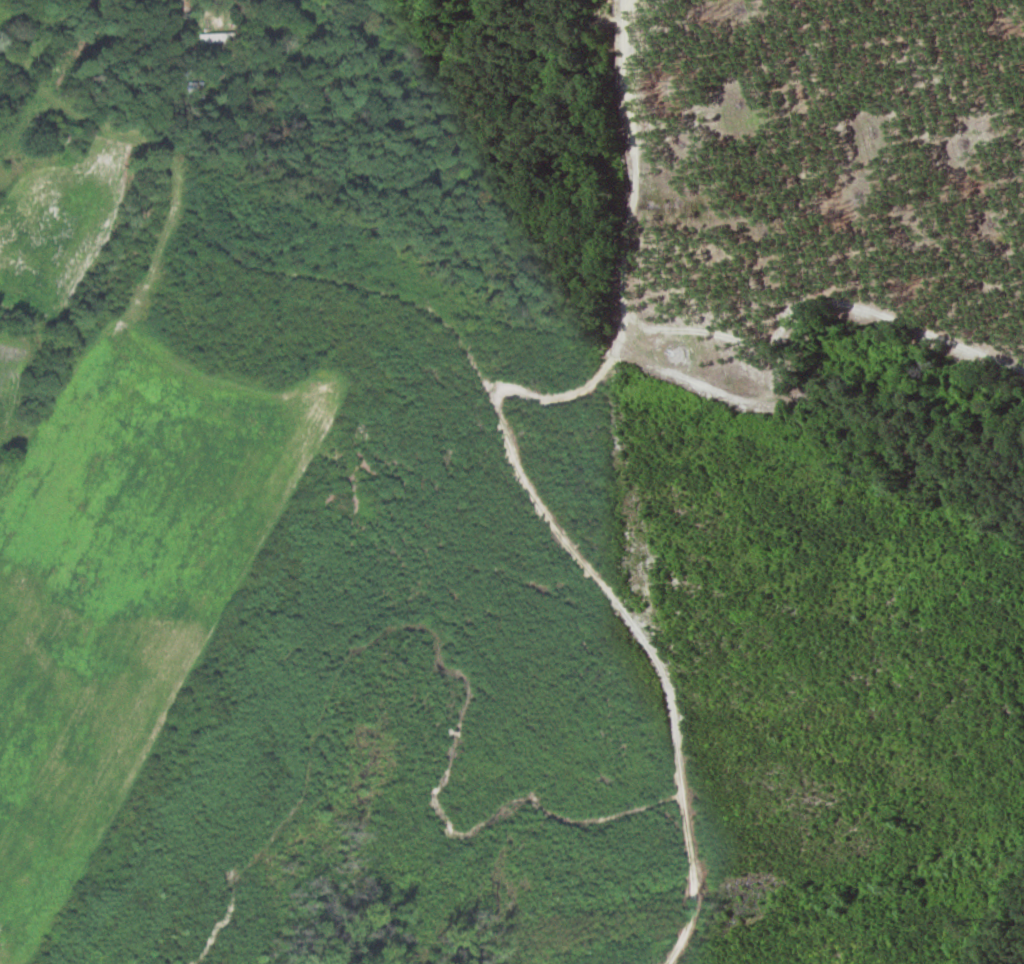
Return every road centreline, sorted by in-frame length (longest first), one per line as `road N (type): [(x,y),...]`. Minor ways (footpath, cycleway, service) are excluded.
road 1 (residential): [(0,269),(17,228),(33,142),(0,66)]

